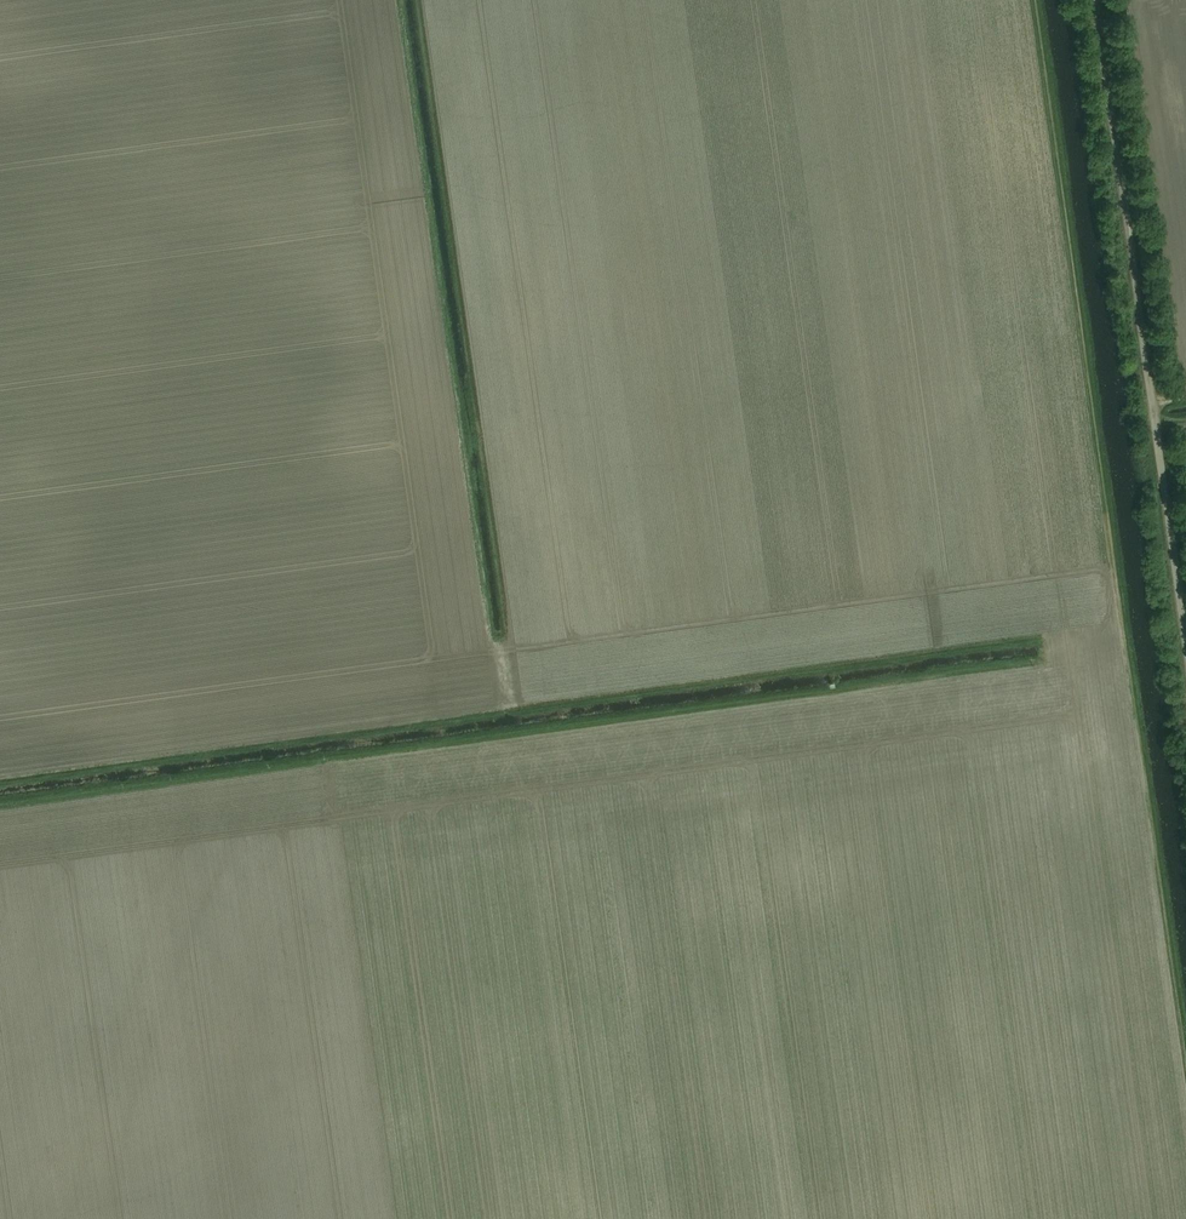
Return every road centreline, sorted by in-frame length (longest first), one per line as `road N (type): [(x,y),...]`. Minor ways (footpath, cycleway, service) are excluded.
road 1 (track): [(1185,632),(1095,0)]

